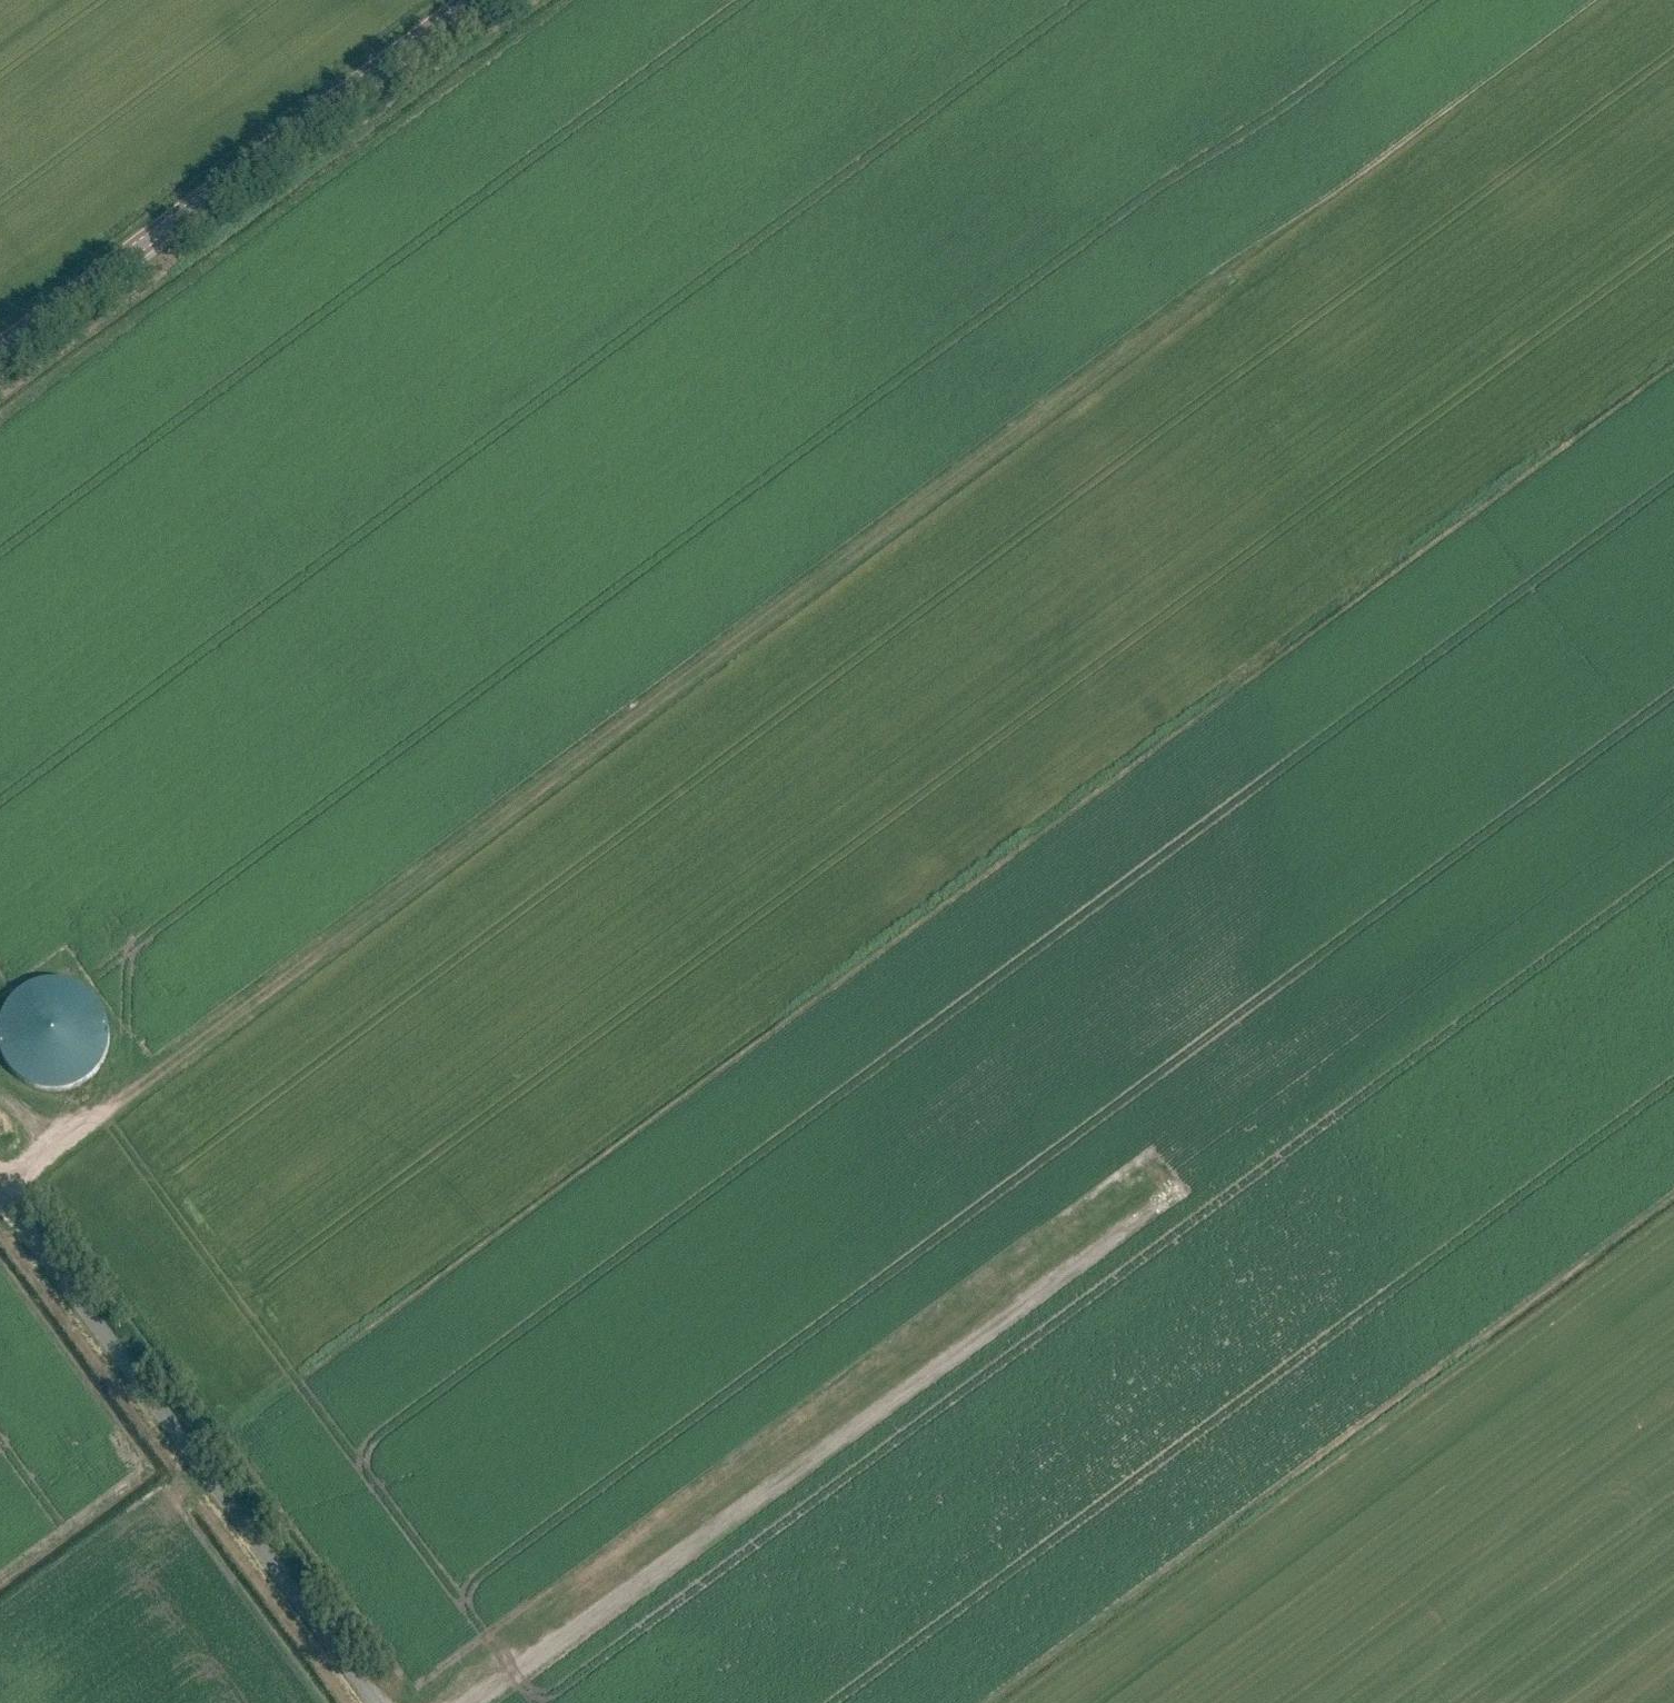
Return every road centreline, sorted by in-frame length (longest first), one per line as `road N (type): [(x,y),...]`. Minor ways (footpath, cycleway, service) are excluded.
road 1 (unclassified): [(375,1702),(0,1194)]
road 2 (tertiary): [(0,353),(474,0)]

